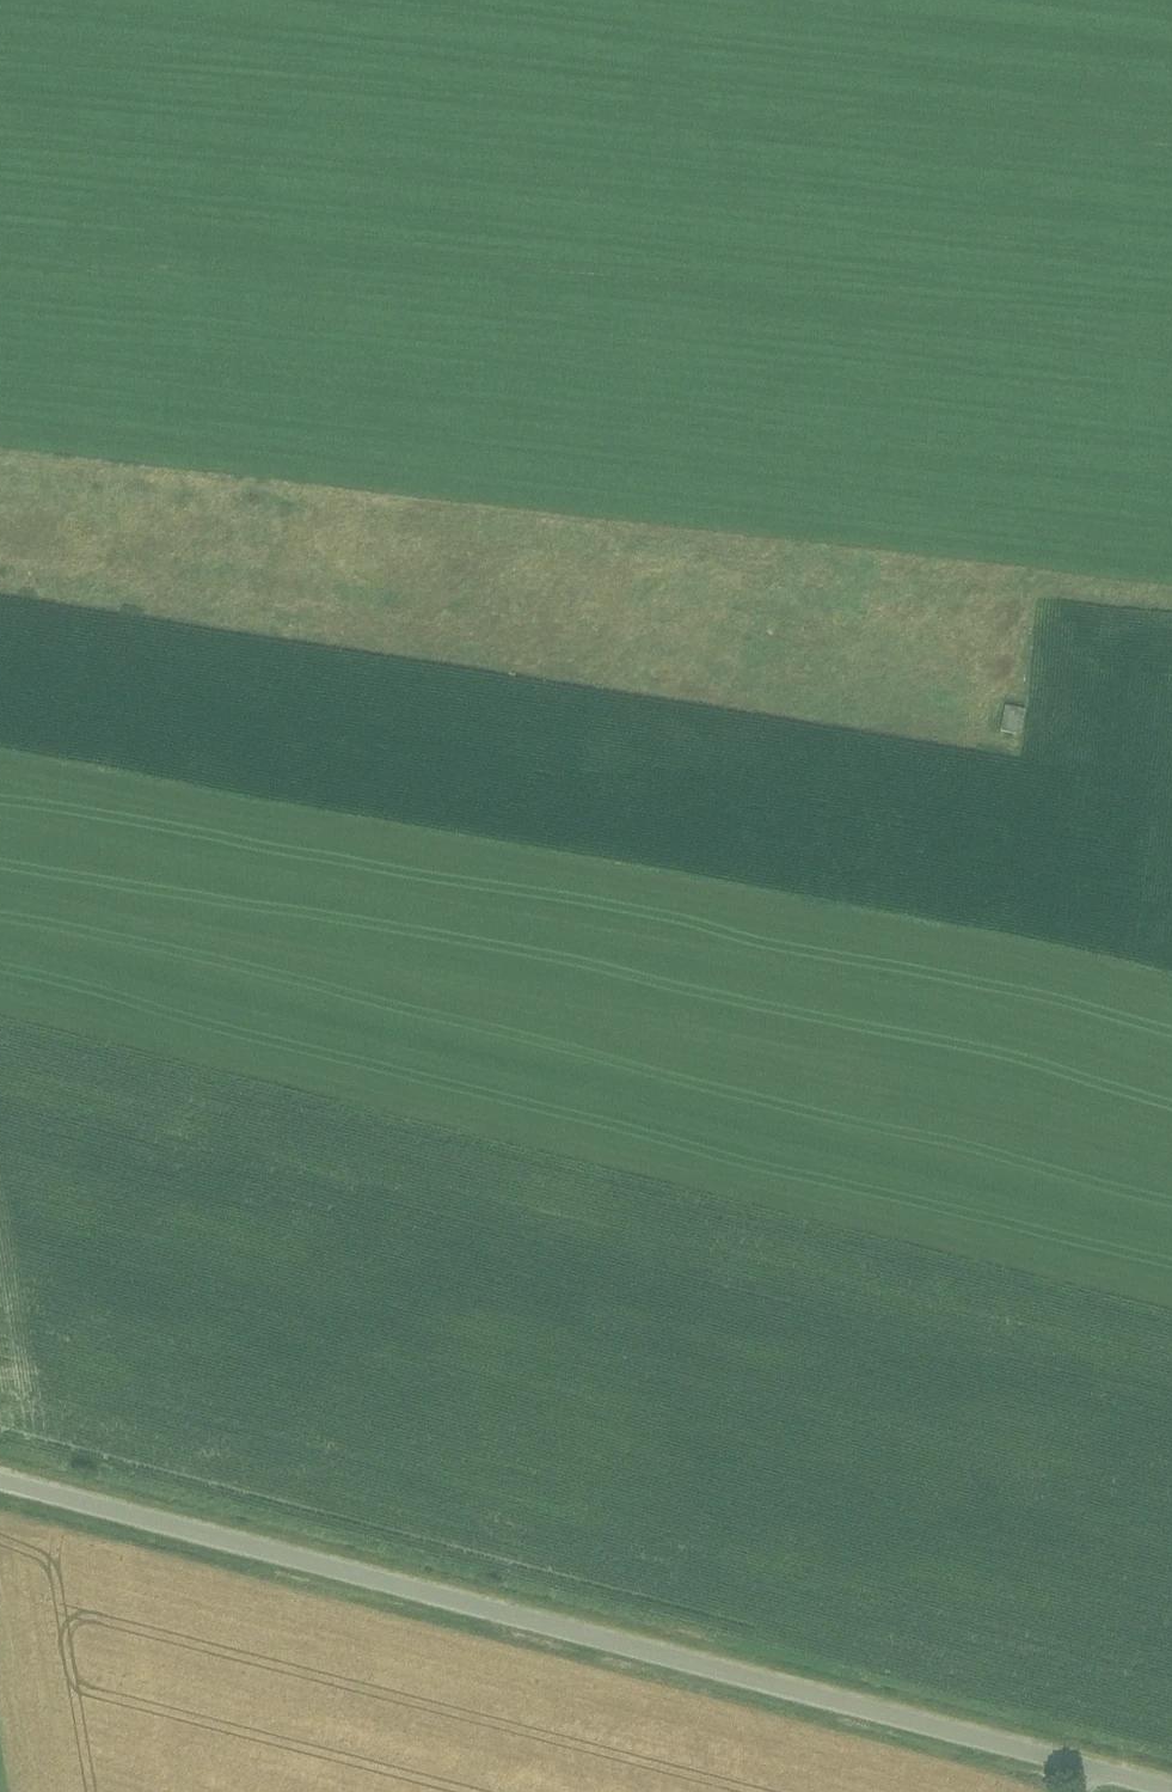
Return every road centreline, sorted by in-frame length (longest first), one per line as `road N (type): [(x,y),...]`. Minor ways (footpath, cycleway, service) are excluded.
road 1 (unclassified): [(1171,1790),(0,1481)]

